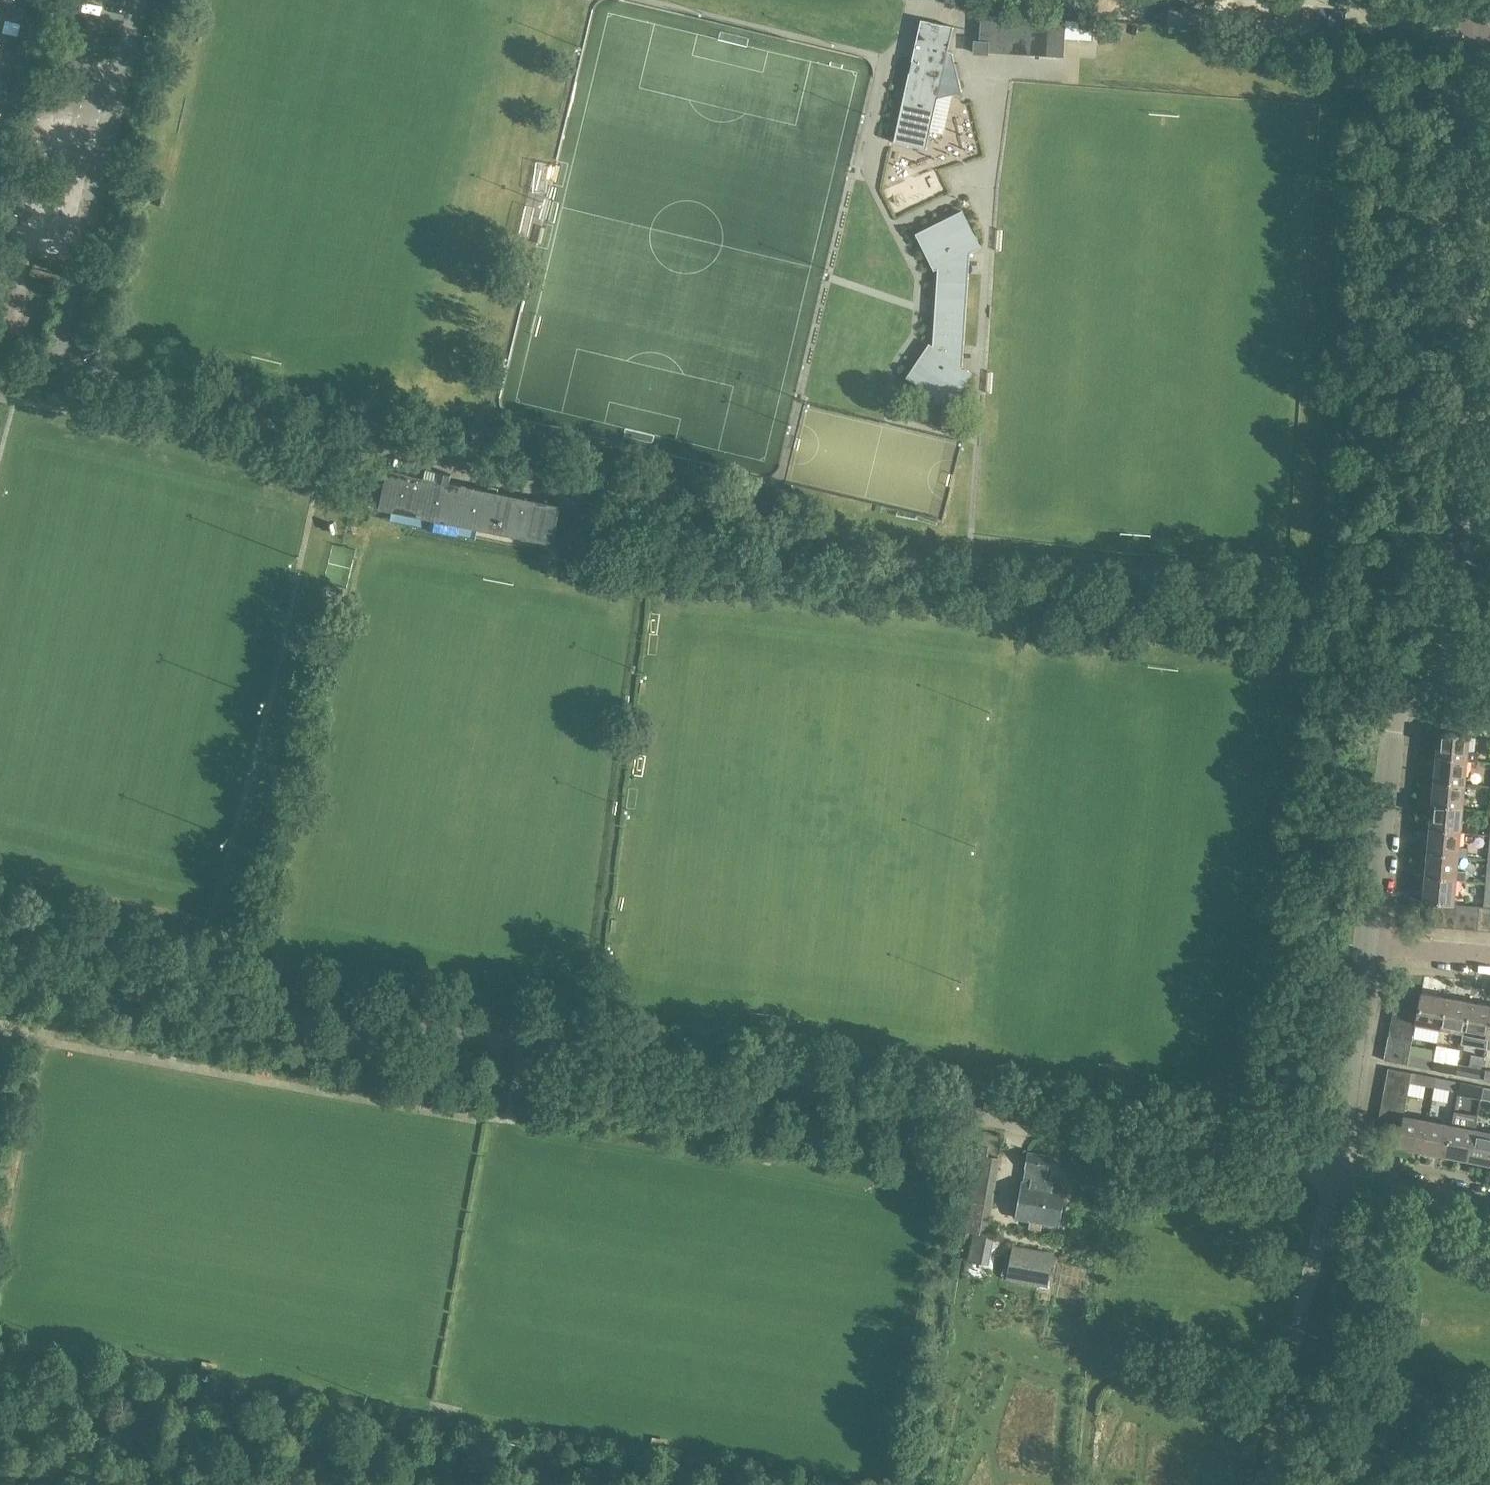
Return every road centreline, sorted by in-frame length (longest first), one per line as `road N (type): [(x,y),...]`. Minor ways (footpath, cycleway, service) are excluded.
road 1 (unclassified): [(1333,1177),(344,1014),(0,922)]
road 2 (track): [(1411,38),(1409,120),(1432,263),(1419,345),(1353,596),(1349,652),(1357,678),(1394,718)]
road 3 (track): [(1357,678),(1332,726),(1309,930),(1308,1015),(1294,1056),(1283,1139),(1256,1163)]
road 4 (residential): [(1449,683),(1472,273)]
road 5 (residential): [(1333,1177),(1279,1422),(1278,1484)]
road 6 (residential): [(1369,945),(1394,718),(1411,693),(1449,683)]
road 7 (residential): [(1333,1177),(1369,945)]
road 8 (residential): [(1472,273),(1471,44)]
road 9 (residential): [(1489,1206),(1333,1177)]
road 10 (residential): [(1369,945),(1489,957)]

